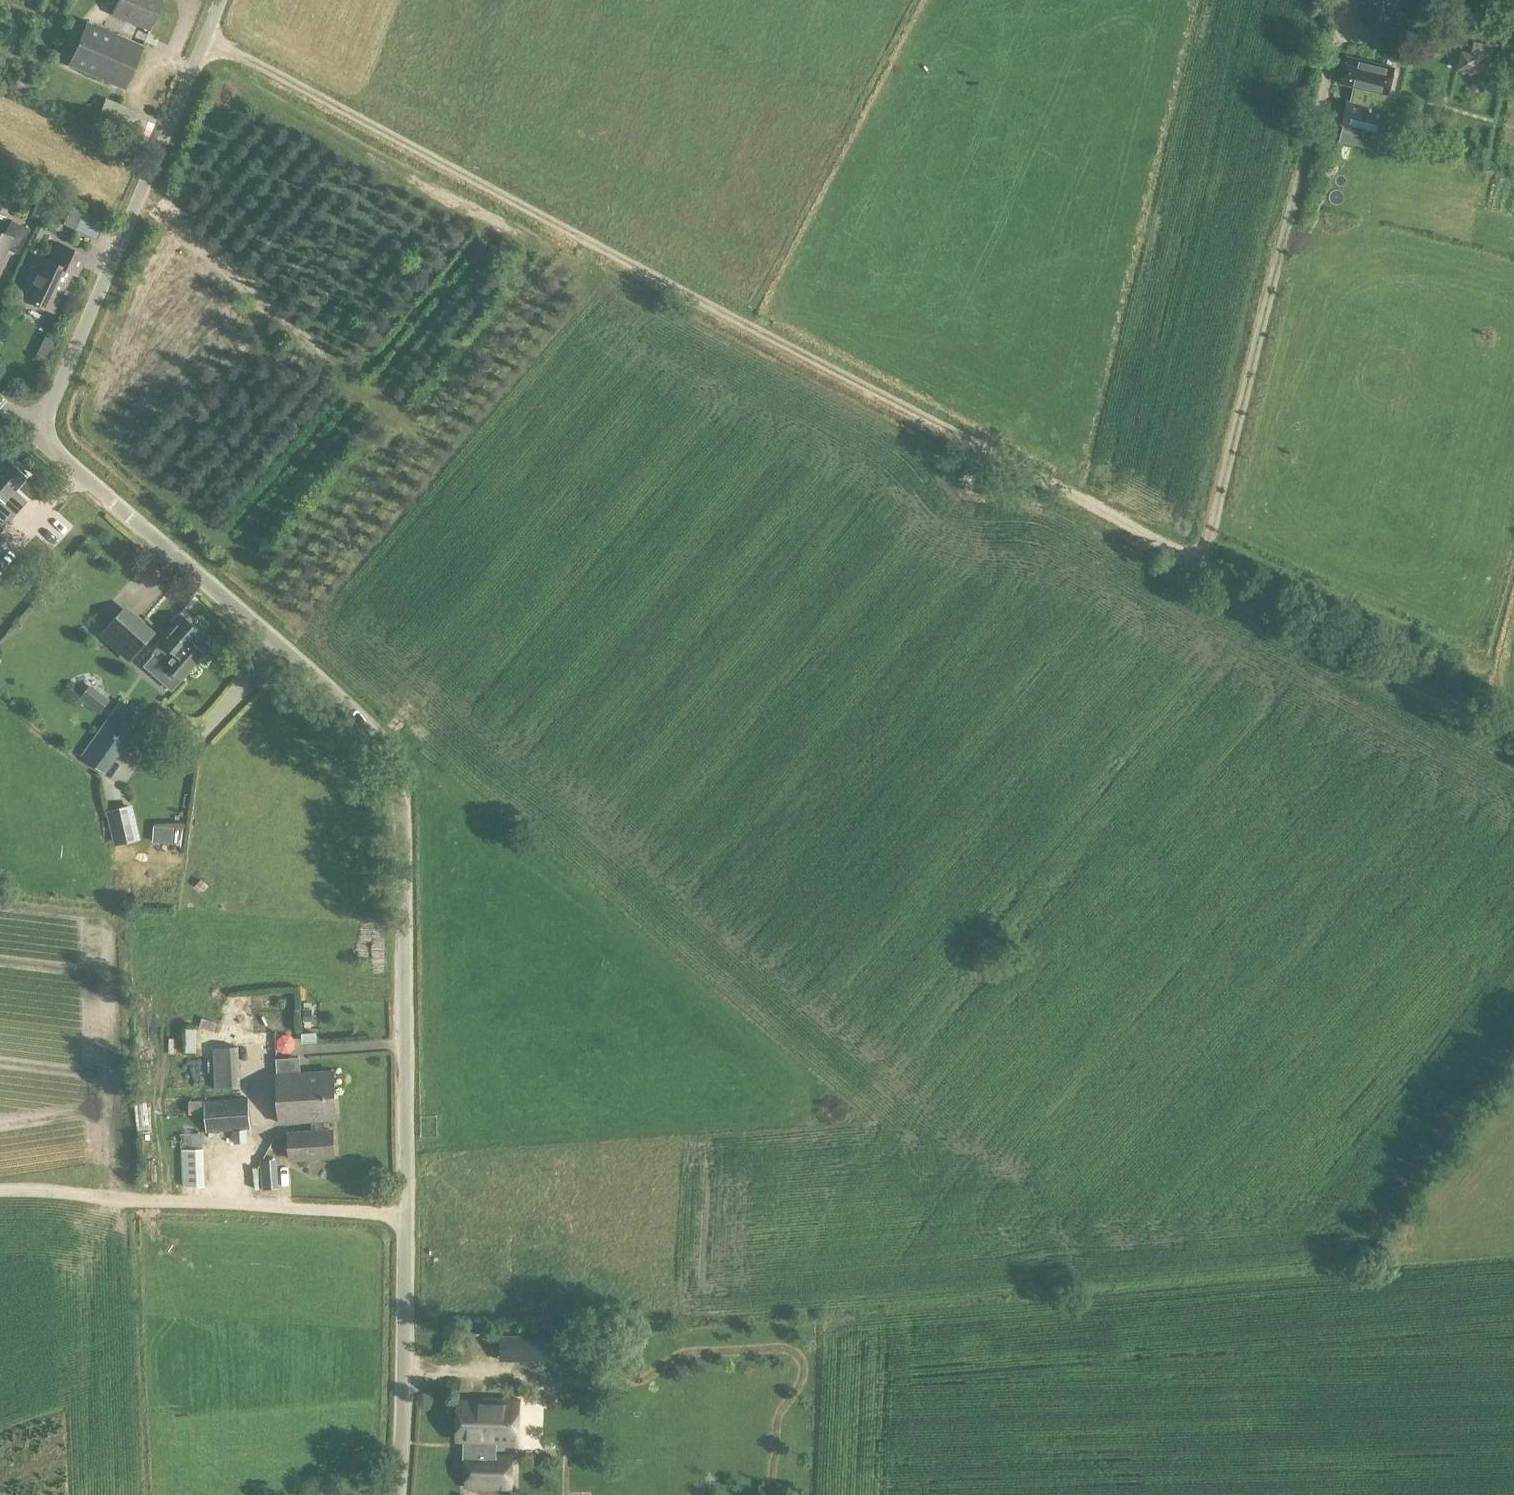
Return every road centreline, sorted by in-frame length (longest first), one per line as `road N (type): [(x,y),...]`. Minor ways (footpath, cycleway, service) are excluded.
road 1 (track): [(1323,95),(1211,535),(1184,552),(206,36)]
road 2 (unclassified): [(397,1494),(408,1332),(403,835),(392,770),(360,718),(37,433)]
road 3 (unclassified): [(37,433),(221,0)]
road 4 (track): [(0,1190),(407,1212)]

